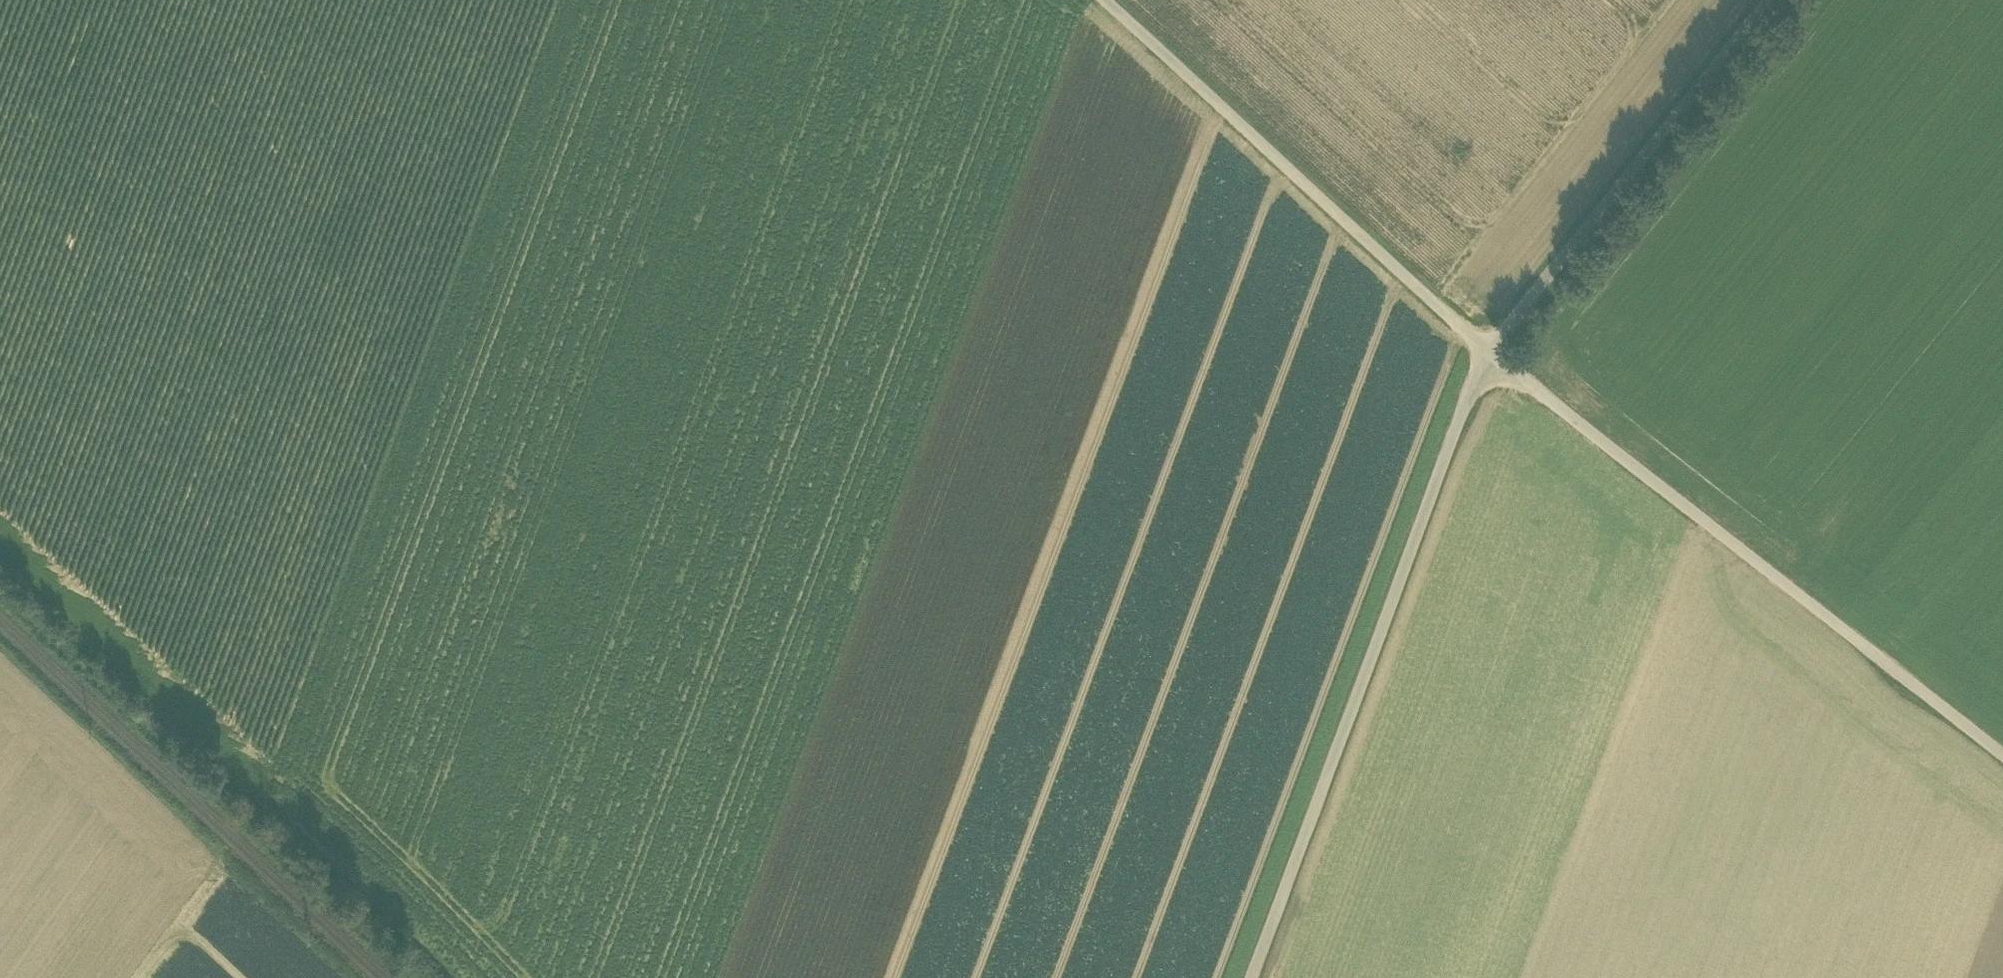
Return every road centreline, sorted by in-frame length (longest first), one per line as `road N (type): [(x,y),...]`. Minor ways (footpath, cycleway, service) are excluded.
road 1 (unclassified): [(1485,349),(1250,977)]
road 2 (track): [(2002,754),(1485,349)]
road 3 (track): [(1103,0),(1485,349)]
road 4 (track): [(1485,349),(1766,0)]

